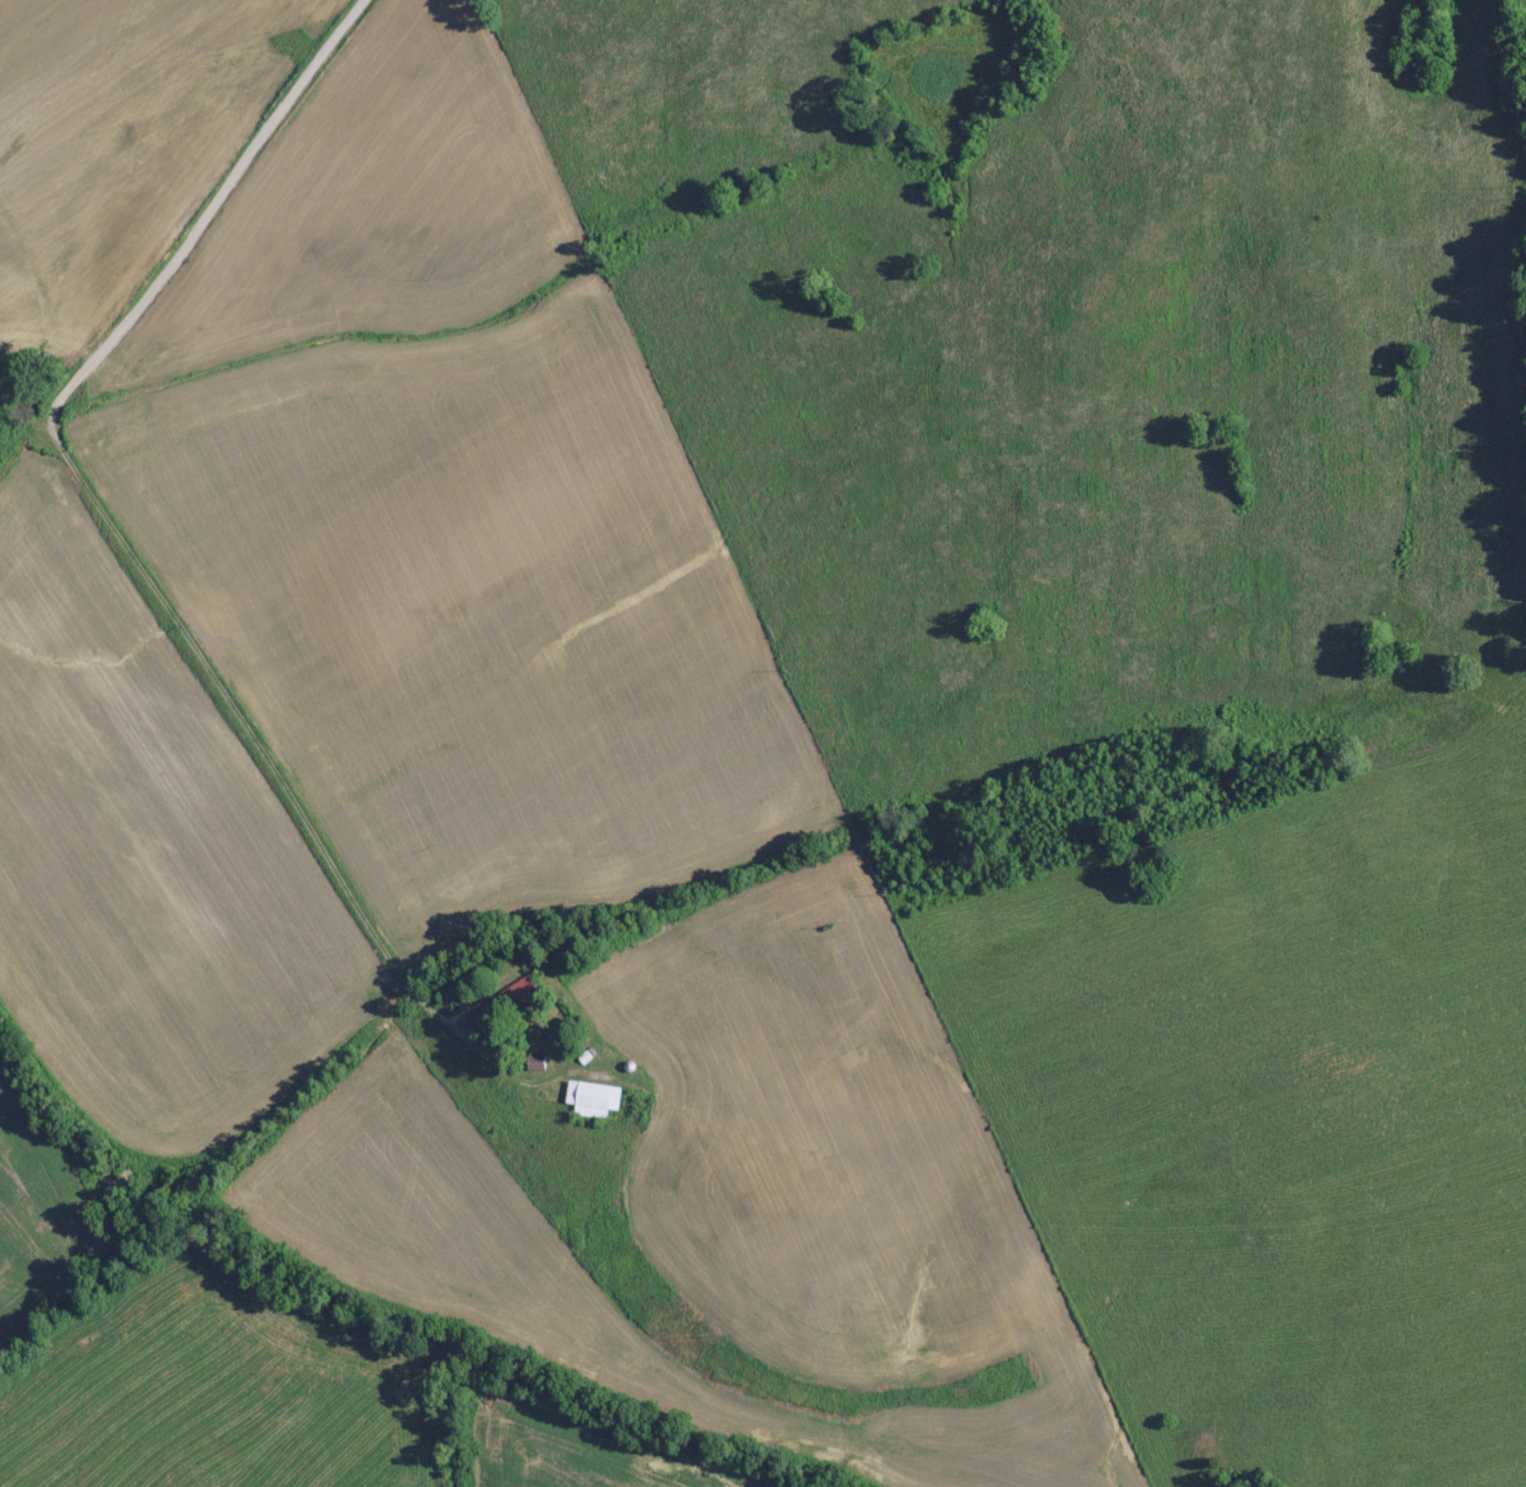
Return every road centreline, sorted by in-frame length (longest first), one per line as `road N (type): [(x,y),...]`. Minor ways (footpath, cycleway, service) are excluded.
road 1 (residential): [(55,420),(312,920),(370,958)]
road 2 (residential): [(55,420),(73,384),(165,274),(364,0)]

